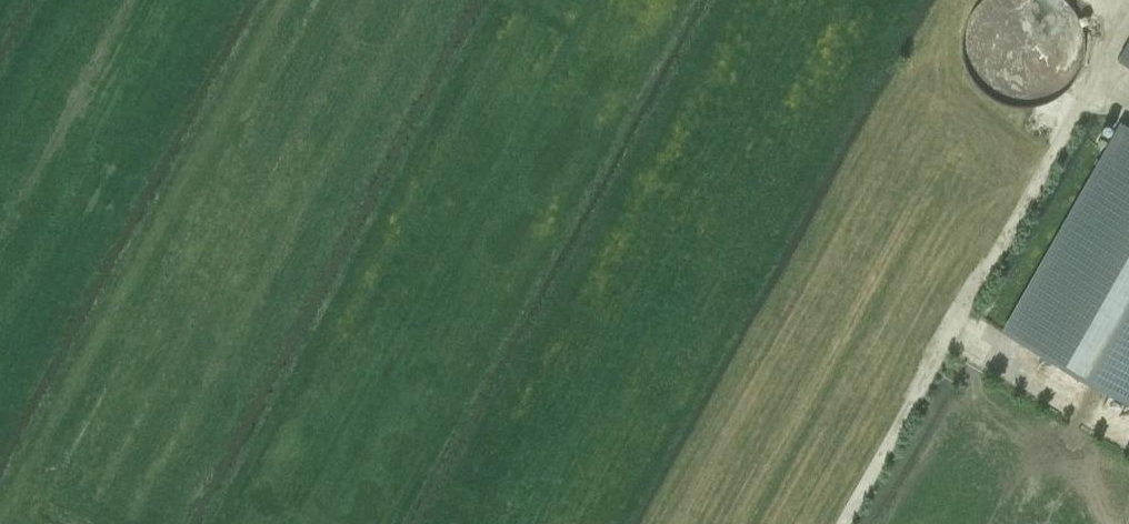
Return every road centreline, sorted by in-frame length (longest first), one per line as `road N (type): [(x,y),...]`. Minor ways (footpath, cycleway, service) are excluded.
road 1 (track): [(846,523),(1107,69),(1128,11)]

